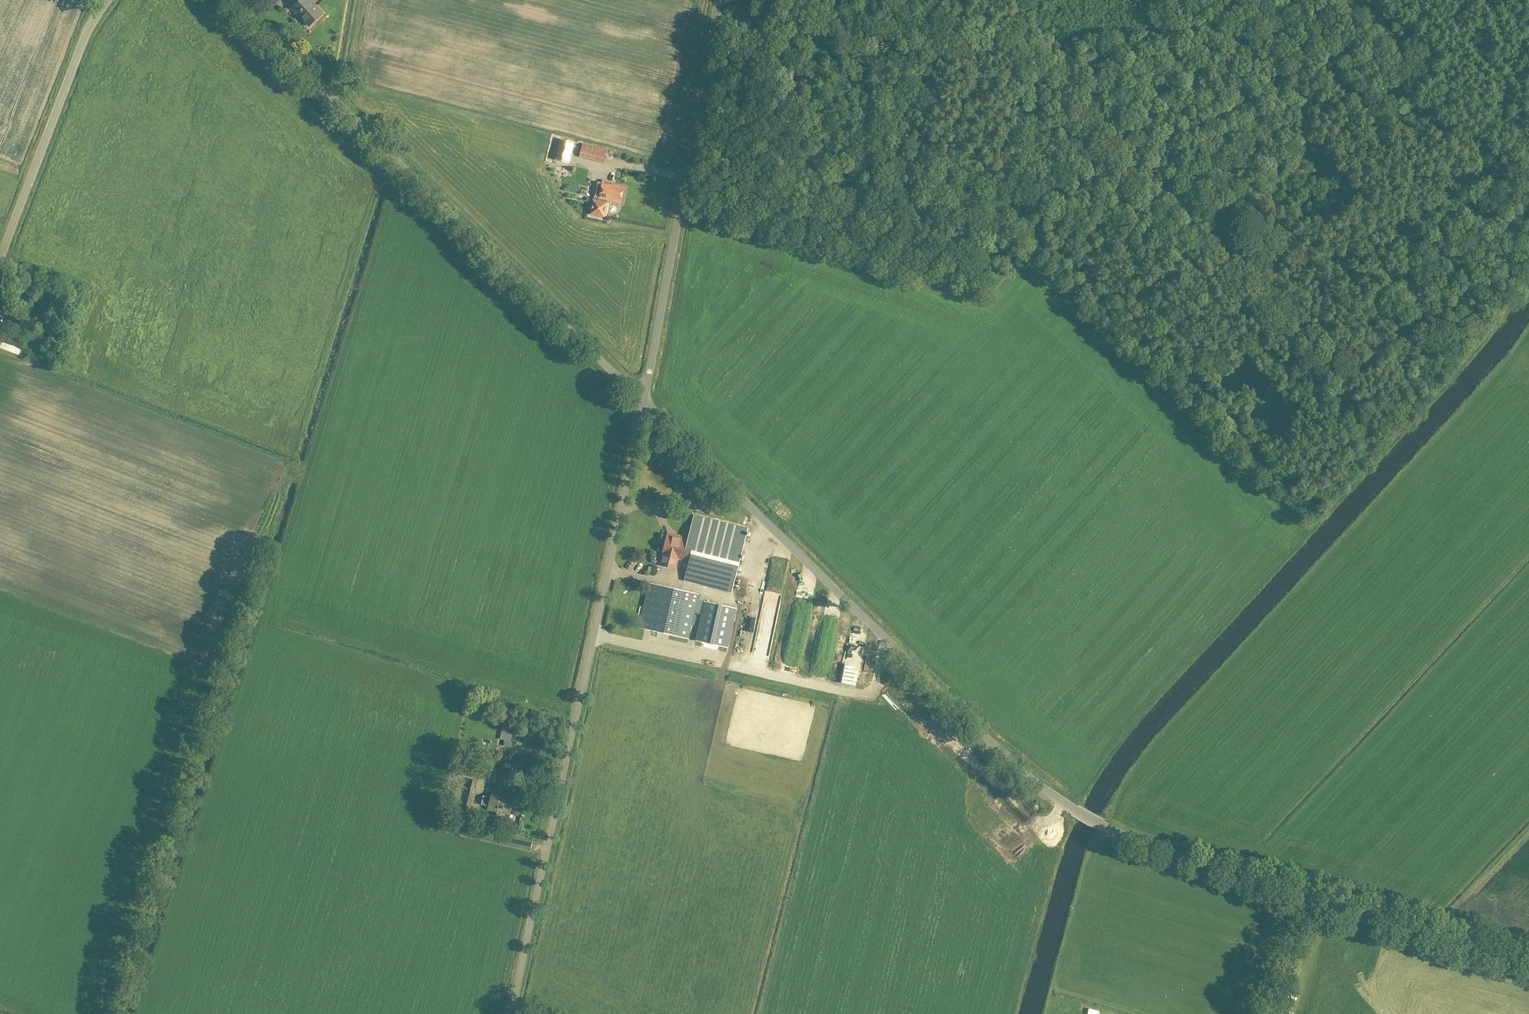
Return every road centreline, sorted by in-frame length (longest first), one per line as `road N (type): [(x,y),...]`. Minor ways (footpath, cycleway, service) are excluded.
road 1 (unclassified): [(1528,959),(1124,839),(1074,813),(1020,772),(645,404)]
road 2 (unclassified): [(515,1013),(645,404)]
road 3 (unclassified): [(645,404),(228,0)]
road 4 (unclassified): [(645,404),(721,0)]
road 5 (unclassified): [(0,259),(85,35),(108,0)]

